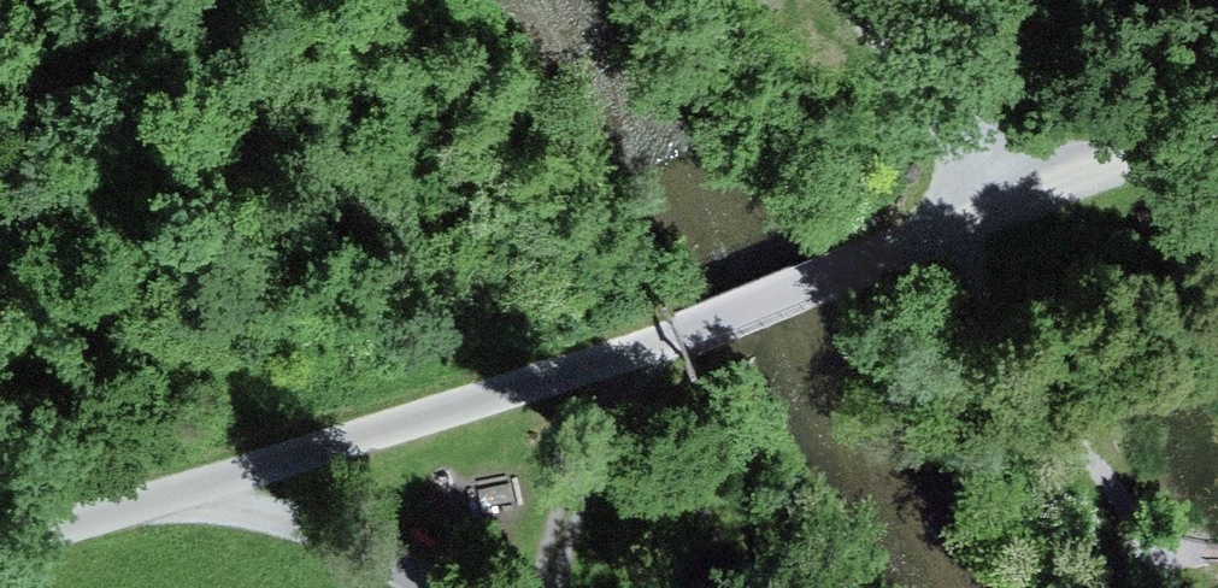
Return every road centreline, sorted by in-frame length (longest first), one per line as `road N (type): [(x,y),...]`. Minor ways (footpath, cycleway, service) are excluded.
road 1 (track): [(1217,123),(661,338),(586,462),(548,587)]
road 2 (unclassified): [(661,338),(0,549)]
road 3 (track): [(410,587),(307,530),(160,496)]
road 4 (track): [(1029,194),(846,0)]

